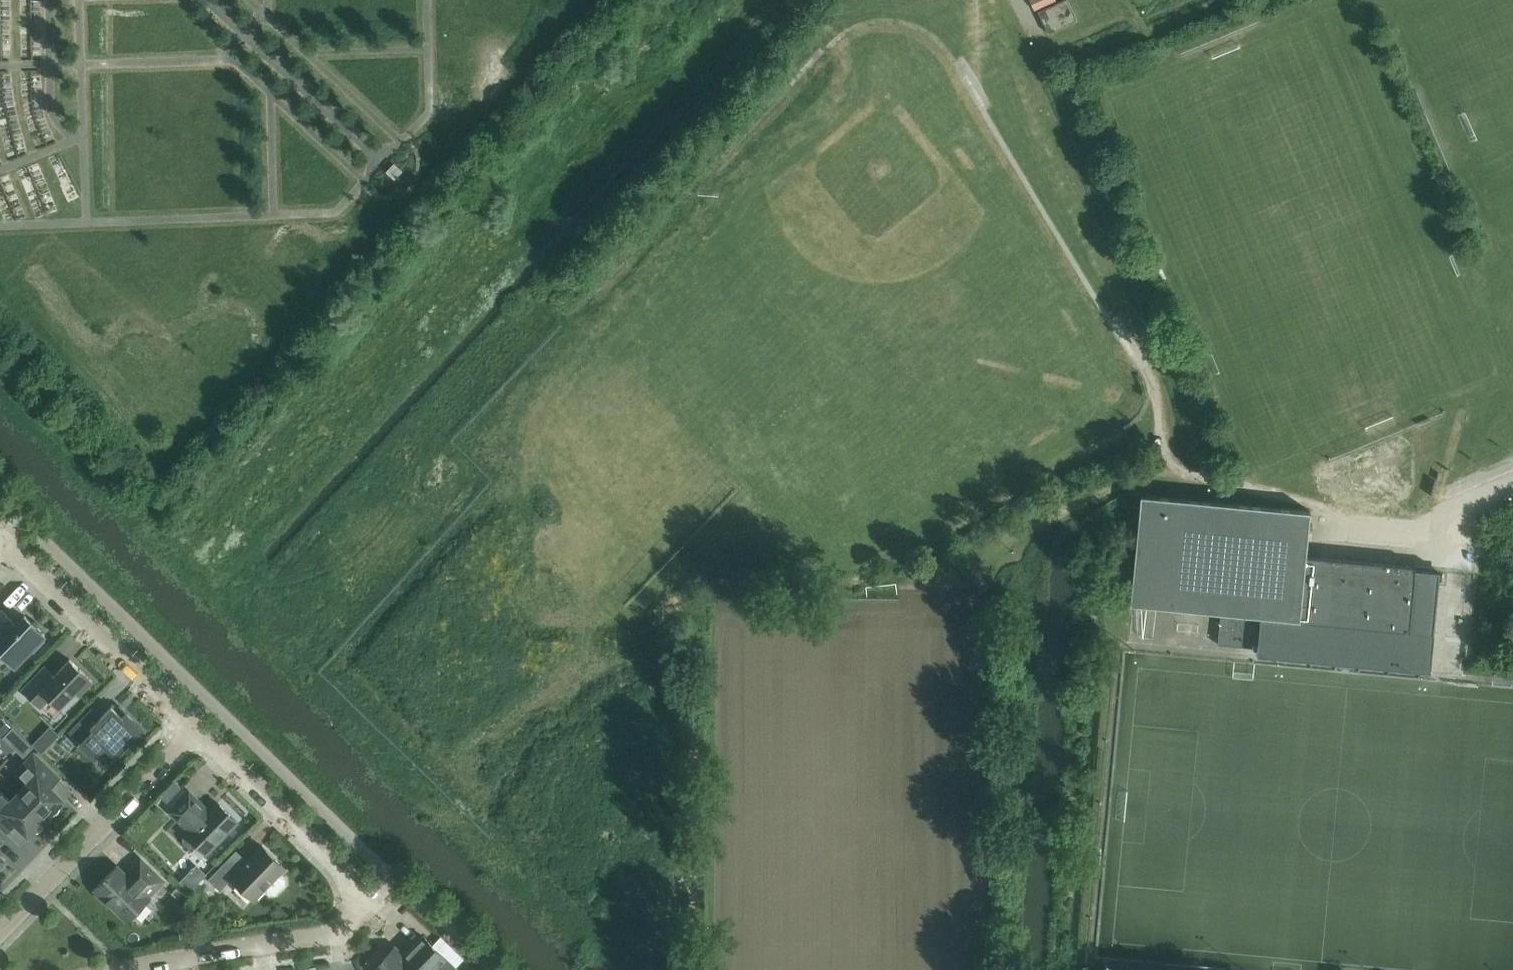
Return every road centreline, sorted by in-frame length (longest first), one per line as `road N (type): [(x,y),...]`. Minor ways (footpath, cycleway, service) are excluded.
road 1 (residential): [(141,969),(330,937),(370,901),(195,731)]
road 2 (residential): [(0,936),(195,731)]
road 3 (residential): [(0,549),(195,731)]

